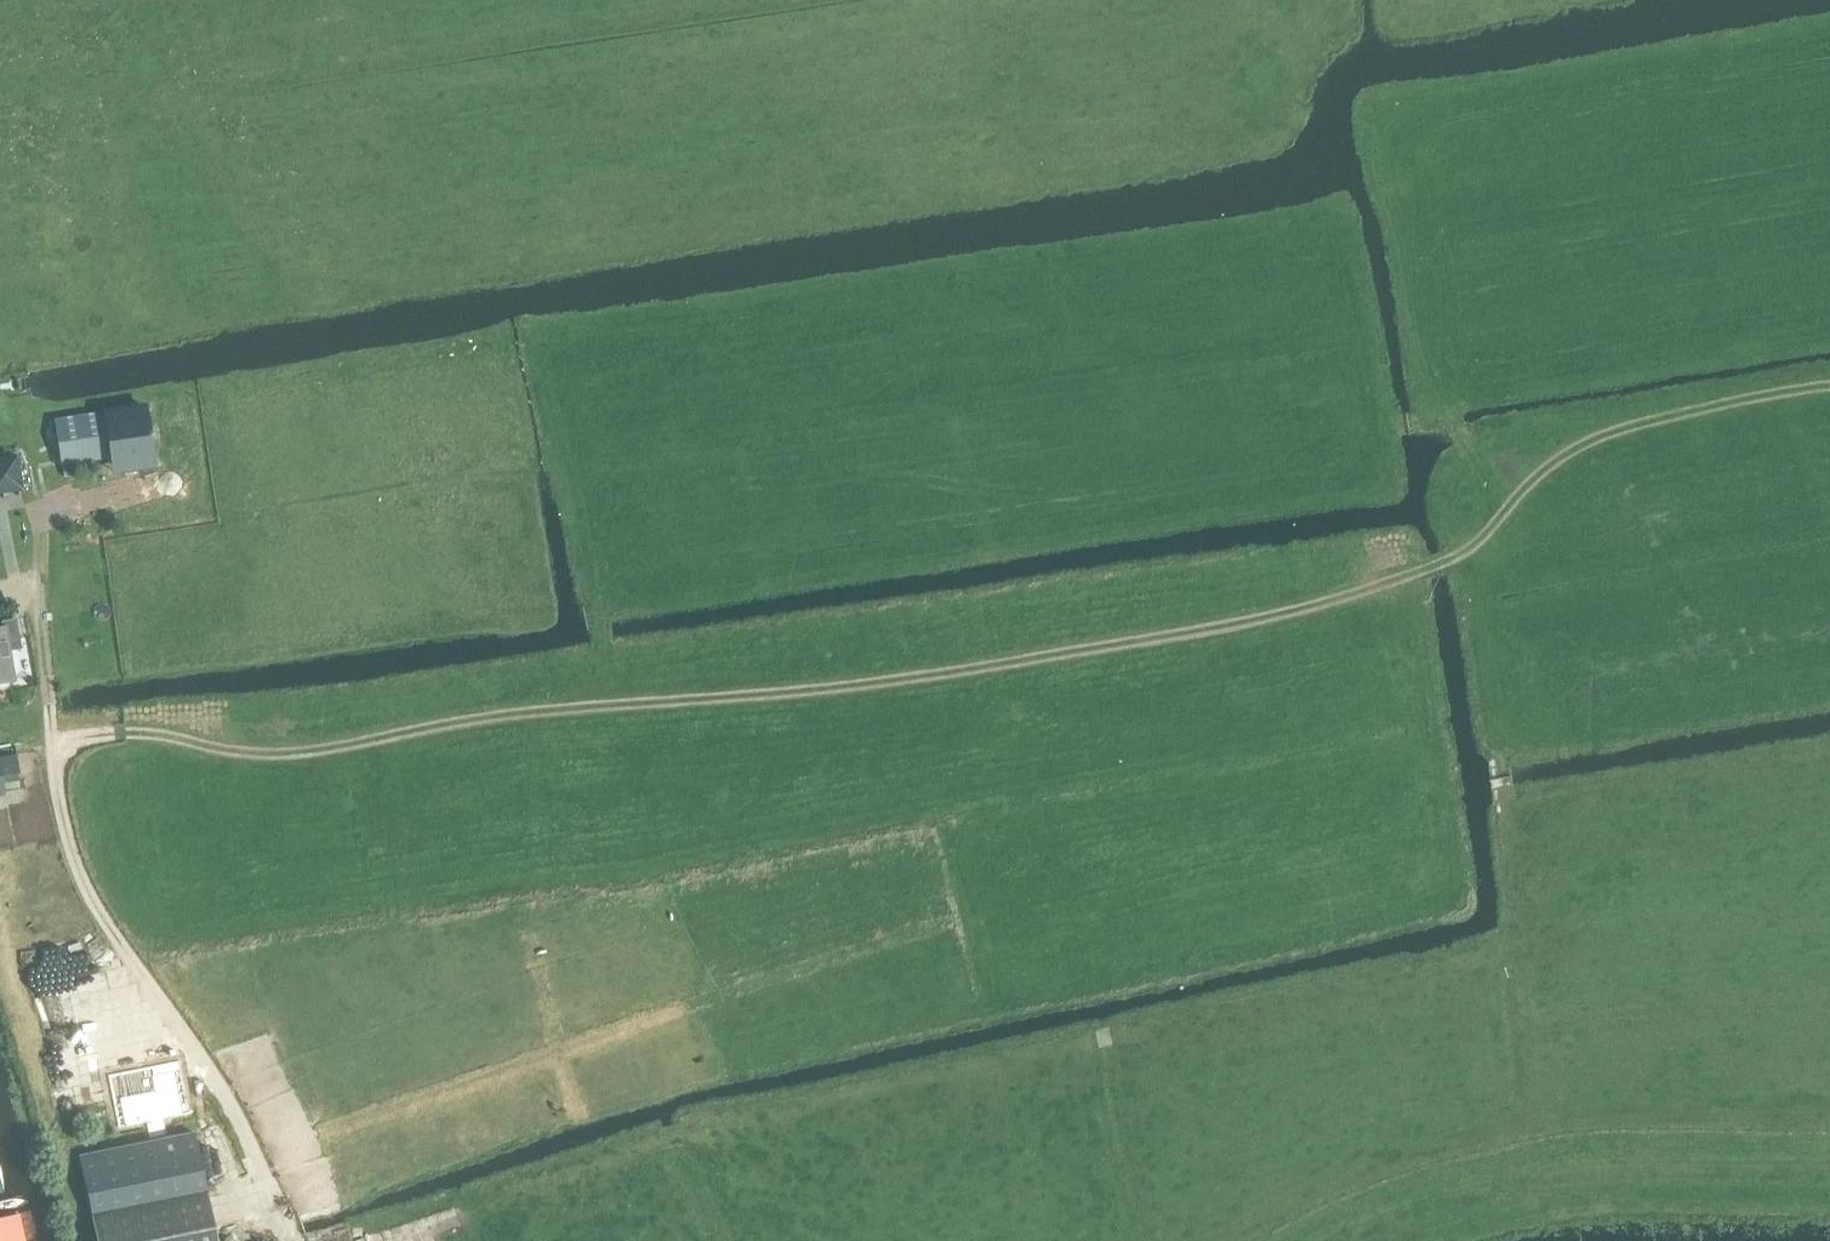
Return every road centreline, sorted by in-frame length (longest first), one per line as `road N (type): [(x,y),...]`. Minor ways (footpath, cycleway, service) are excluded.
road 1 (track): [(52,743),(121,733),(285,752),(561,708),(925,675),(1240,622),(1349,595),(1458,555),(1547,464),(1587,441),(1733,400),(1829,384)]
road 2 (track): [(287,1240),(244,1131),(71,855),(30,574)]

